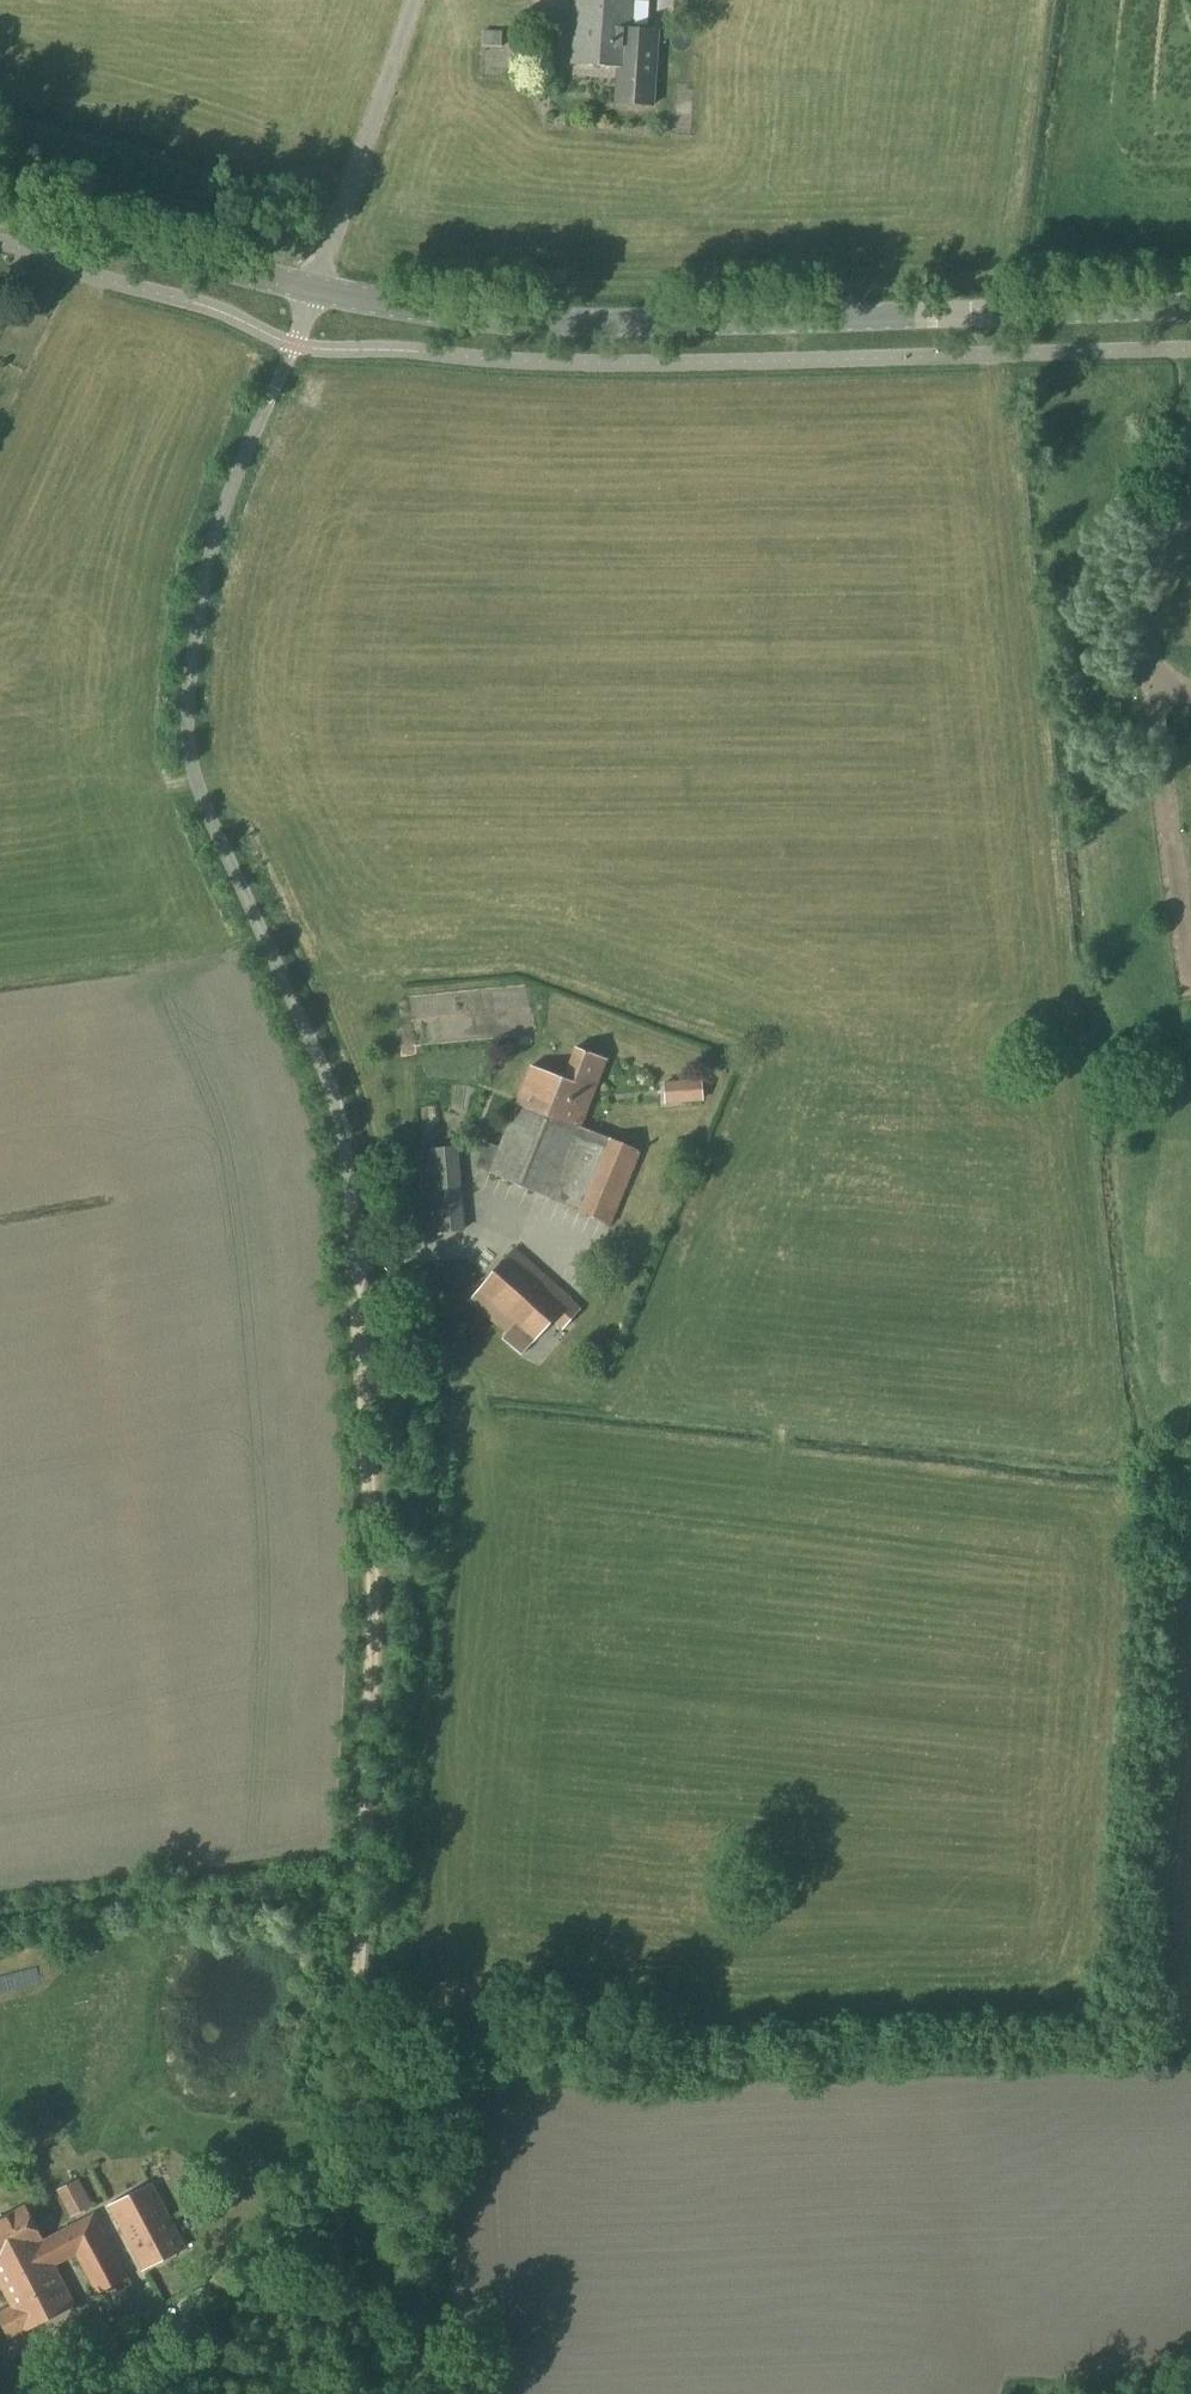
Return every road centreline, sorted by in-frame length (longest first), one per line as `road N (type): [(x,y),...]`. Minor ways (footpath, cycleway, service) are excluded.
road 1 (track): [(359,1247),(380,1579),(328,2393)]
road 2 (unclassified): [(311,292),(202,554),(188,666),(189,772),(333,1078),(359,1247)]
road 3 (secondary): [(1190,309),(617,329),(477,322),(311,292)]
road 4 (residential): [(1190,993),(1143,664)]
road 5 (secondary): [(311,292),(0,215)]
road 6 (residential): [(1143,664),(1190,468)]

